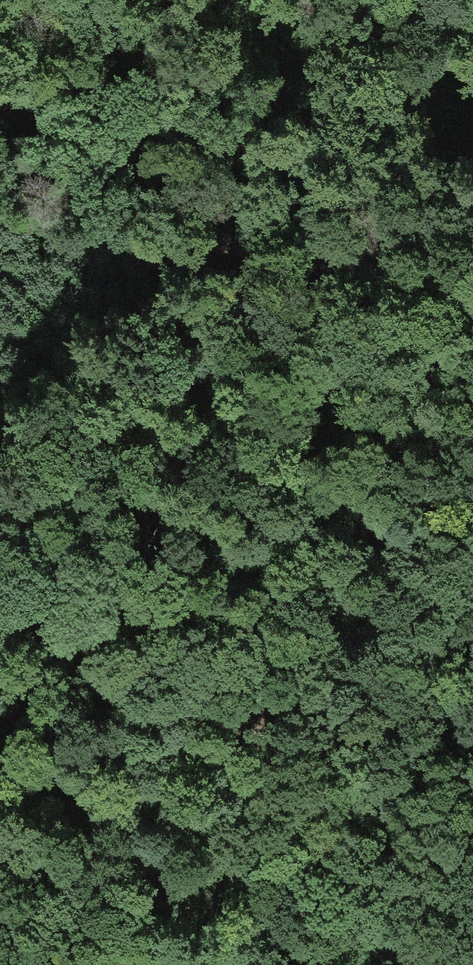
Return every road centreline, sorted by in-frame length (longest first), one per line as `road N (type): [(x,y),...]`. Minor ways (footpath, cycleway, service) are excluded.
road 1 (track): [(0,396),(104,492),(283,773),(360,859),(420,964)]
road 2 (track): [(472,290),(66,222),(0,200)]
road 3 (track): [(356,0),(424,29),(472,38)]

